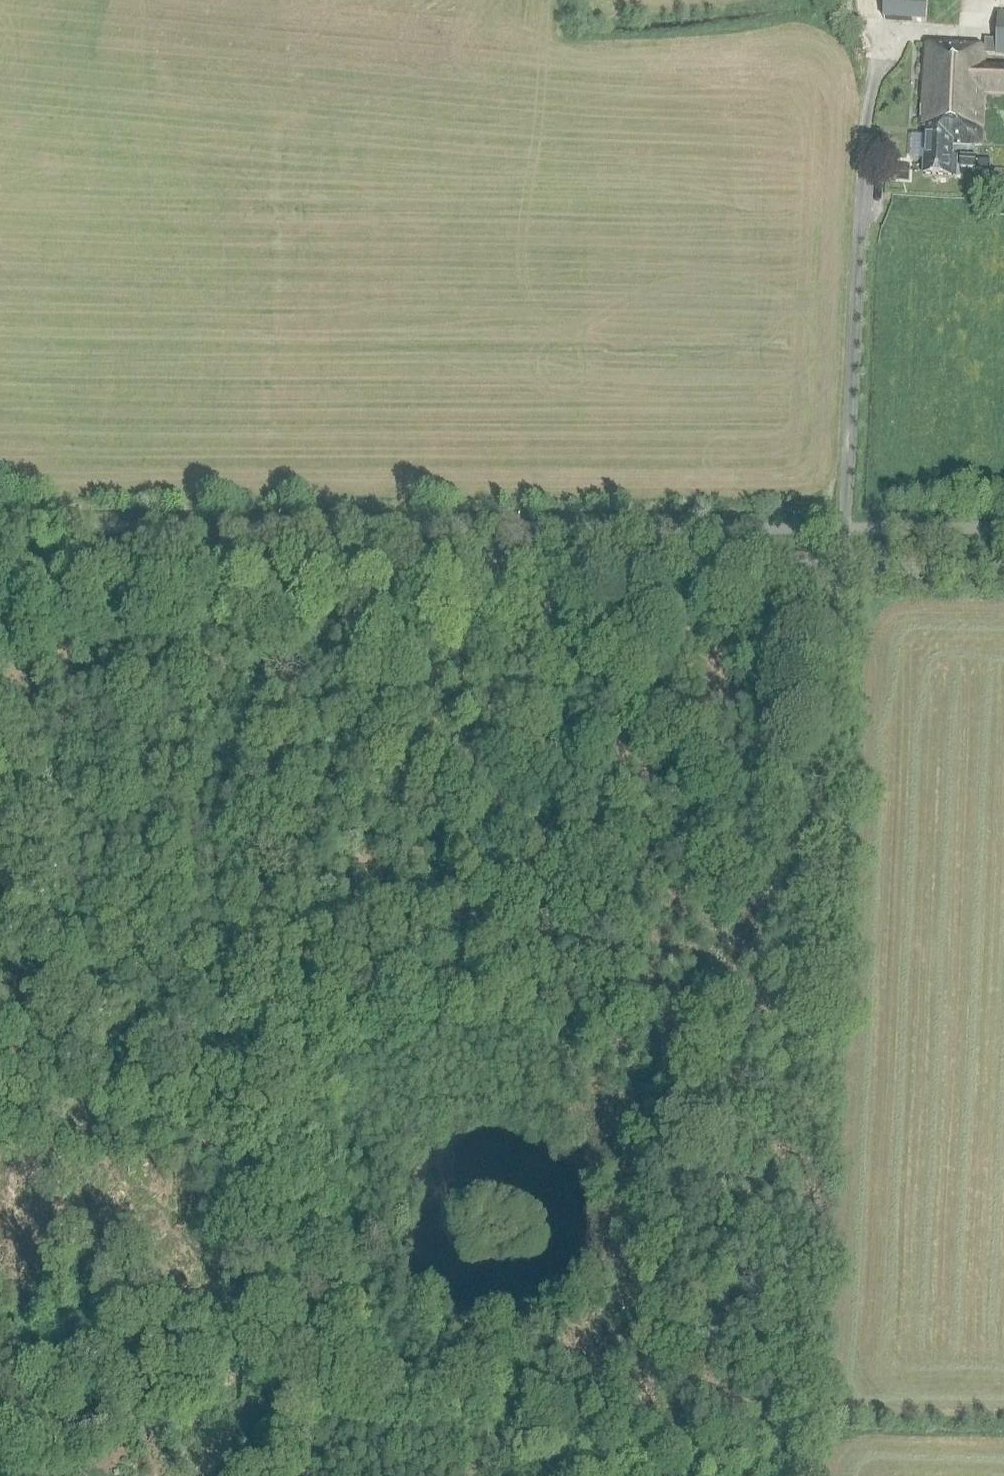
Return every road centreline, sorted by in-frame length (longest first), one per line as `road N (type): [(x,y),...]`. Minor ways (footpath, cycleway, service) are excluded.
road 1 (tertiary): [(1003,559),(0,567)]

